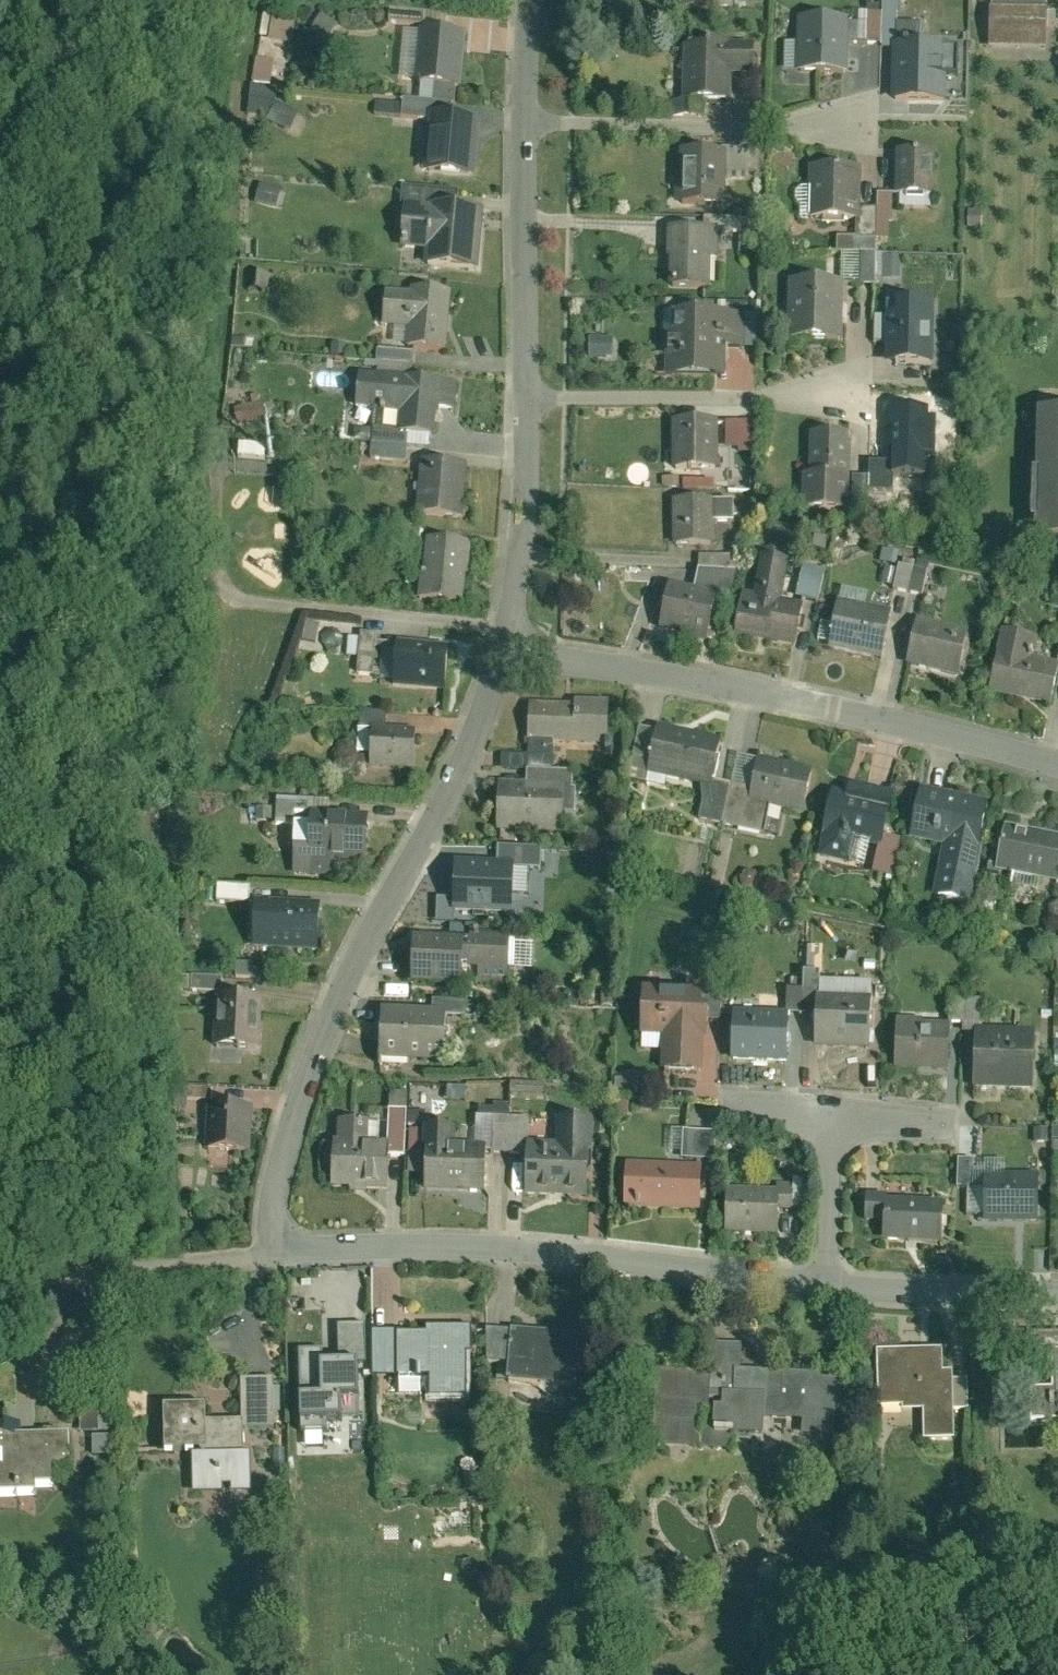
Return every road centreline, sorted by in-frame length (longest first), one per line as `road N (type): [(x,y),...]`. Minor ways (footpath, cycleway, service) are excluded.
road 1 (residential): [(507,647),(463,777),(341,997),(284,1173),(278,1241)]
road 2 (residential): [(507,647),(757,690),(1057,761)]
road 3 (residential): [(278,1241),(312,1257),(619,1260),(826,1289)]
road 4 (residential): [(533,122),(841,134)]
road 5 (residential): [(531,397),(833,394)]
road 6 (residential): [(533,122),(531,397)]
road 7 (residential): [(531,397),(522,570),(507,647)]
road 8 (residential): [(826,1289),(1057,1287)]
road 9 (residential): [(64,1274),(255,1264),(278,1241)]
road 10 (residential): [(826,1289),(834,1120)]
road 11 (residential): [(541,0),(533,122)]

